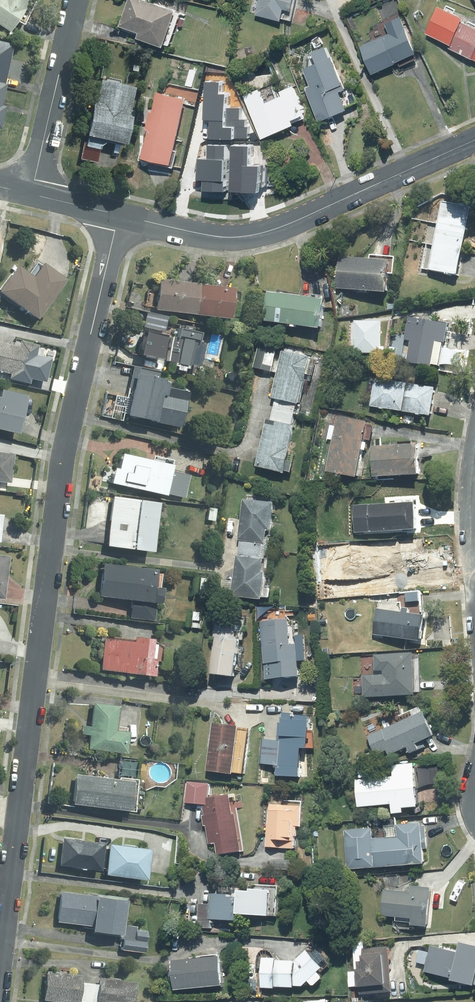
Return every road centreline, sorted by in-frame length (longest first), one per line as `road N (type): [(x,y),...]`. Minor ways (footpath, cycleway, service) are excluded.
road 1 (residential): [(0,965),(64,448),(118,215)]
road 2 (residential): [(474,140),(257,234),(216,237),(118,215)]
road 3 (residential): [(31,194),(76,0)]

